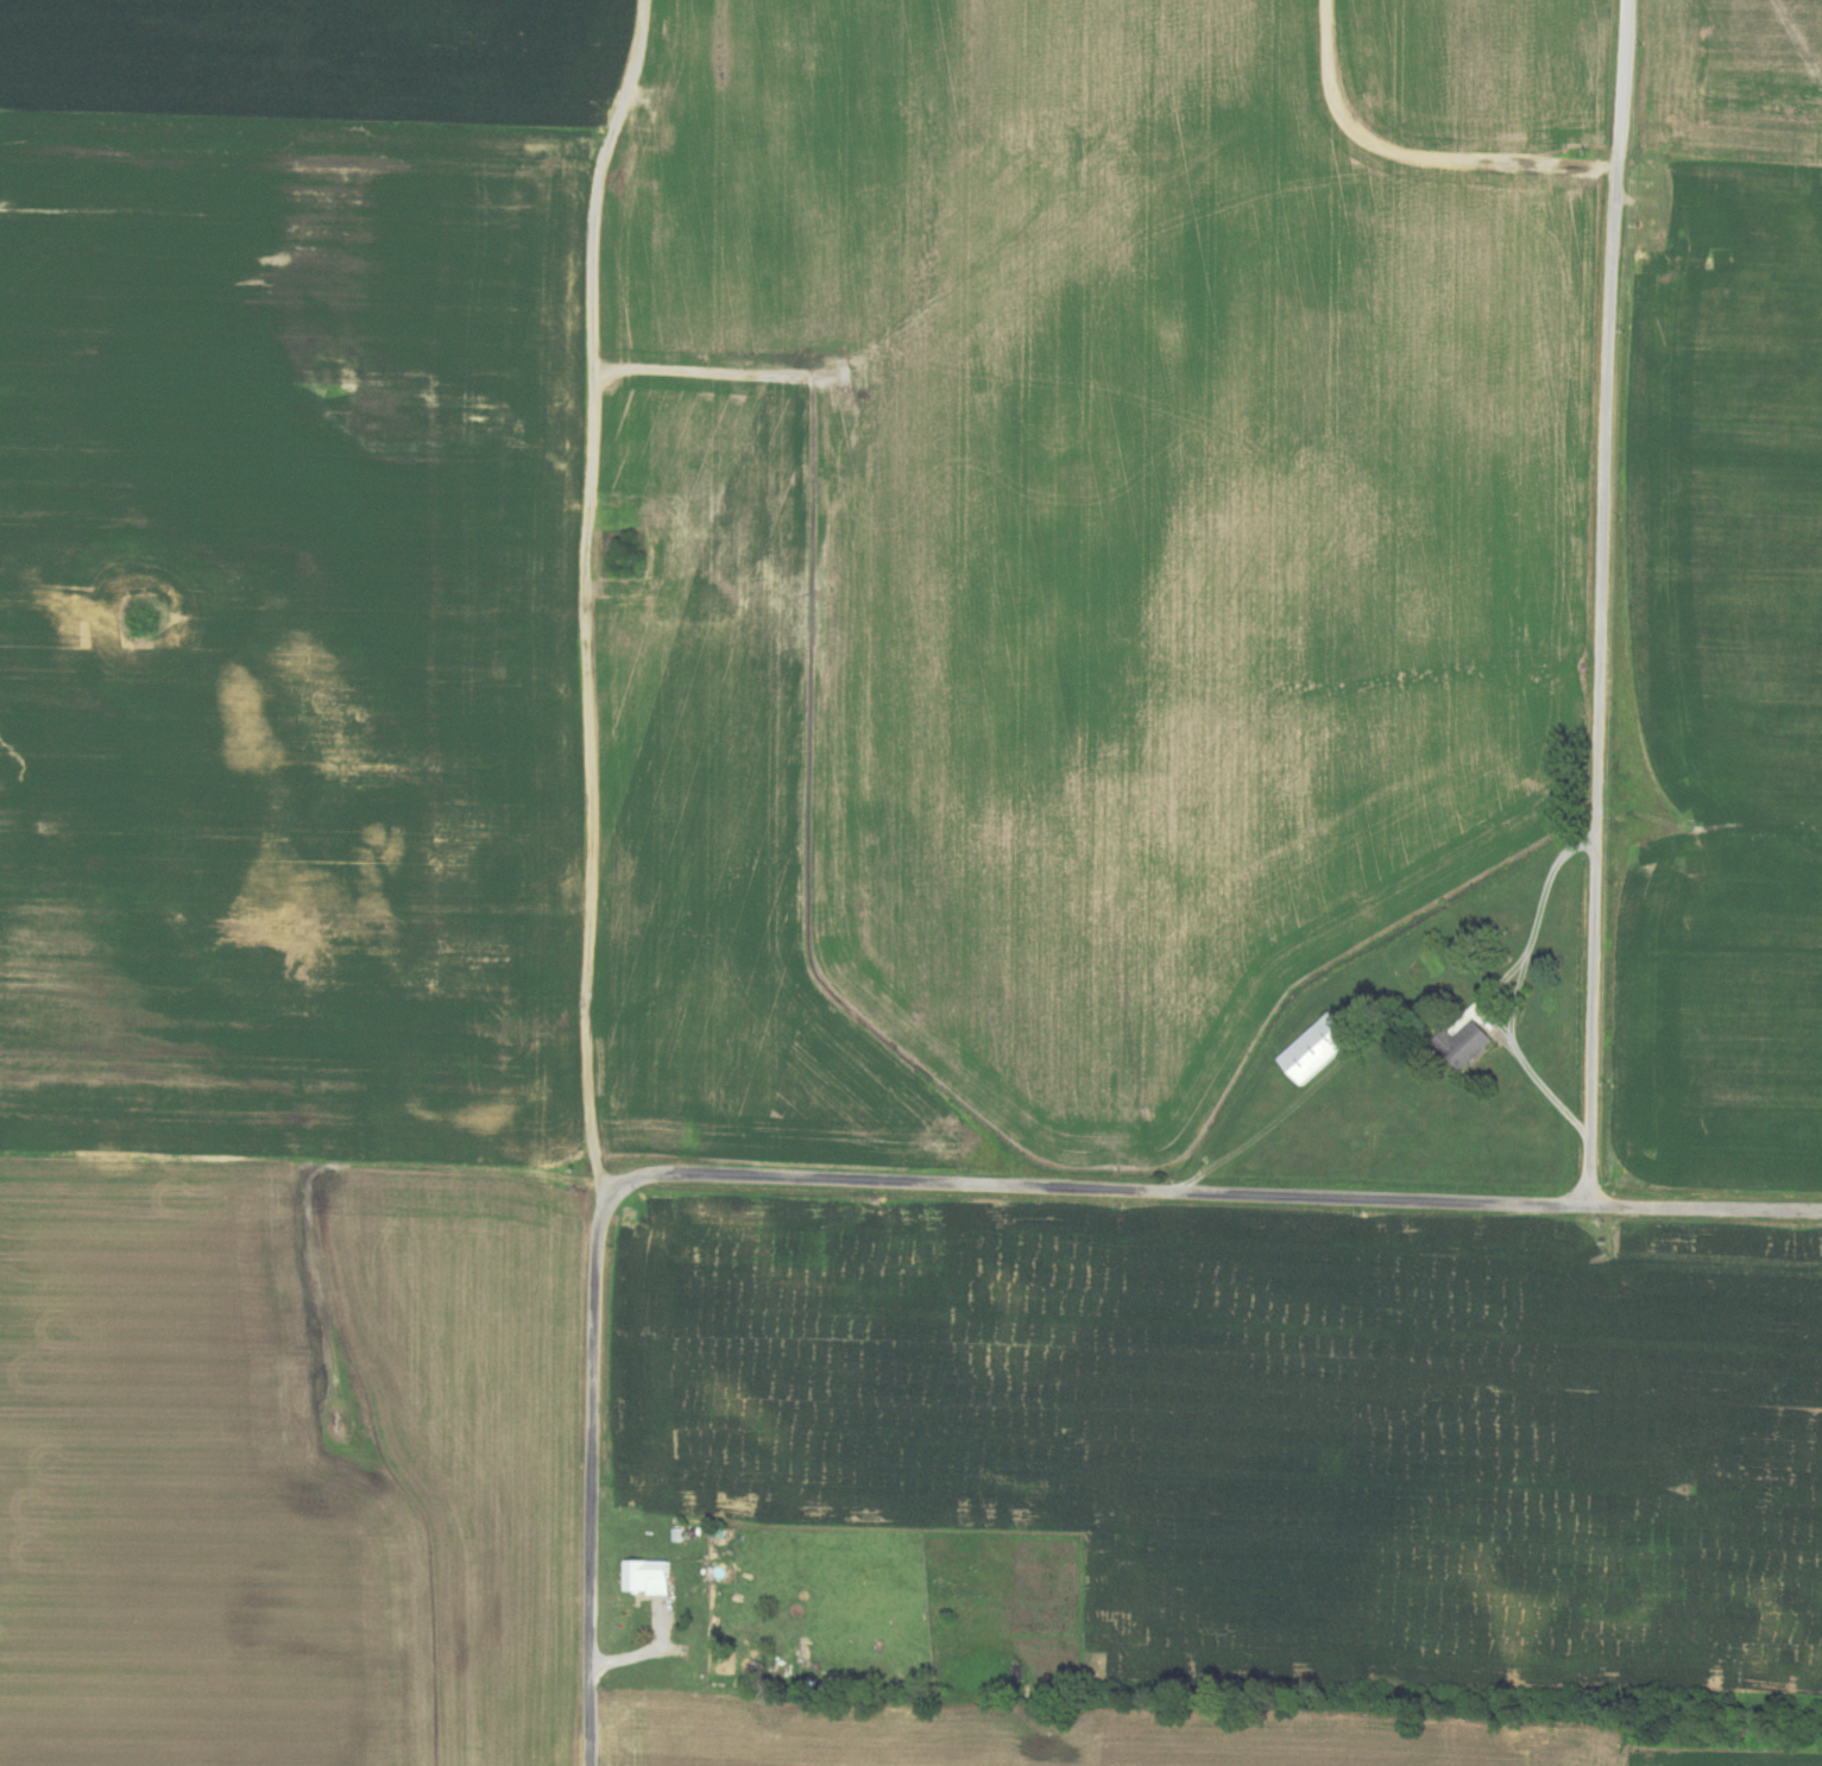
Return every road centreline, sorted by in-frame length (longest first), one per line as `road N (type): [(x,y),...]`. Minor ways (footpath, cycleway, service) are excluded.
road 1 (residential): [(1821,1211),(674,1173),(648,1175),(610,1199)]
road 2 (residential): [(610,1199),(593,1148),(590,1083),(593,236),(650,0)]
road 3 (residential): [(1590,1207),(1605,450),(1632,0)]
road 4 (residential): [(1181,1191),(1274,1125),(1357,1047),(1450,1017),(1517,975),(1559,856),(1599,839)]
road 5 (residential): [(595,1765),(599,1232),(610,1199)]
road 6 (residential): [(592,365),(845,377)]
road 7 (residential): [(1591,1136),(1512,1041),(1517,975)]

